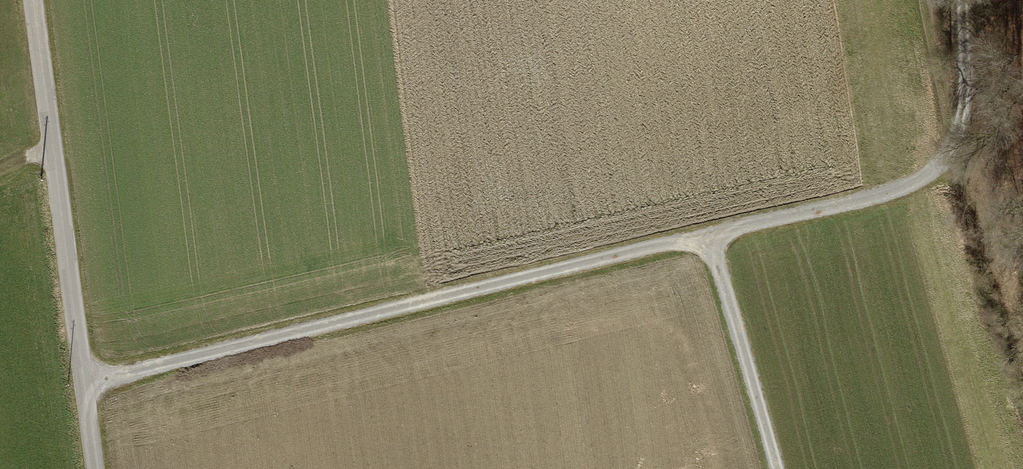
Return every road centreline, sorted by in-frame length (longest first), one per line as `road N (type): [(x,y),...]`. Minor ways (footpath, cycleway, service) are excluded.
road 1 (track): [(963,0),(963,129),(936,171),(874,197),(84,386)]
road 2 (unclassified): [(95,468),(34,0)]
road 3 (track): [(774,468),(708,235)]

